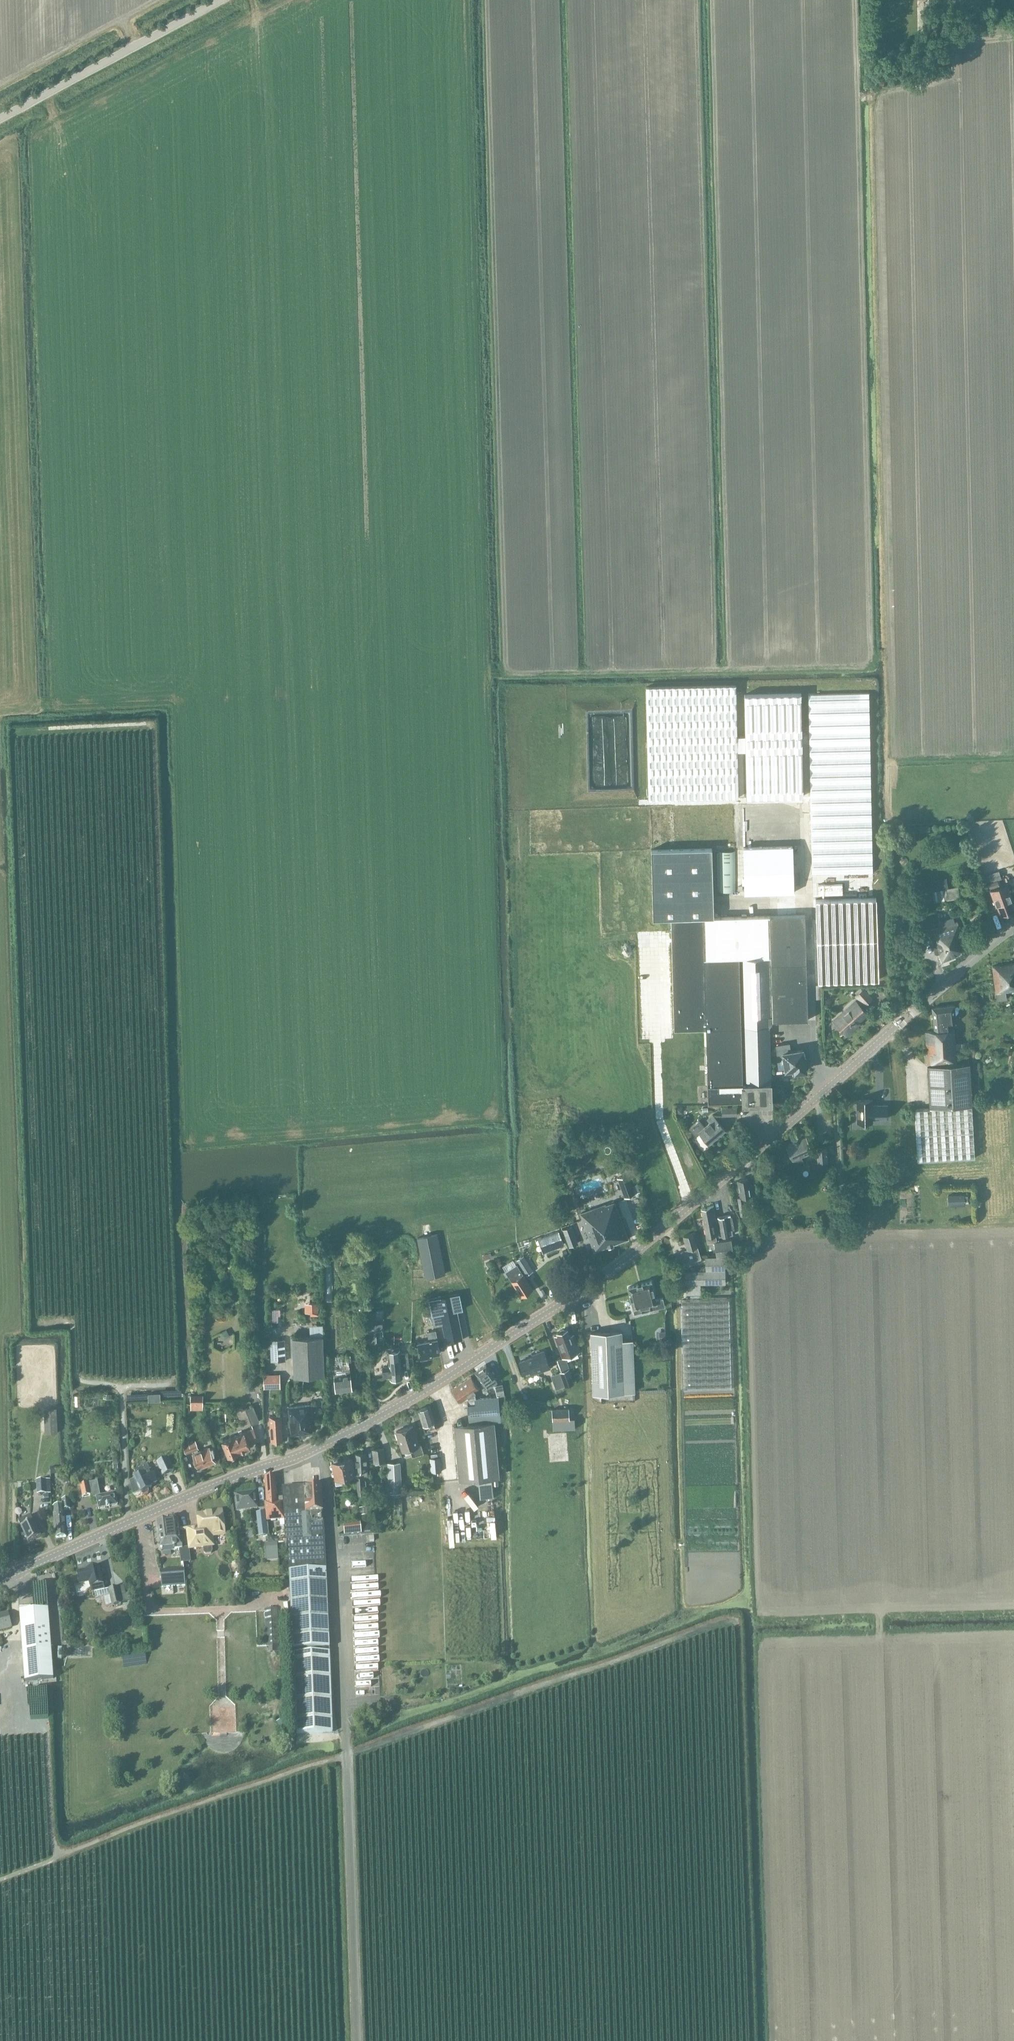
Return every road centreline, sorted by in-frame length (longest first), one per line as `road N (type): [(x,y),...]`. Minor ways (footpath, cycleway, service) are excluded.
road 1 (tertiary): [(0,1577),(300,1456),(596,1285),(1013,931)]
road 2 (track): [(345,1733),(357,2040)]
road 3 (unclassified): [(0,115),(211,0)]
road 4 (track): [(833,1085),(843,1233)]
road 5 (track): [(122,1388),(130,1521)]

